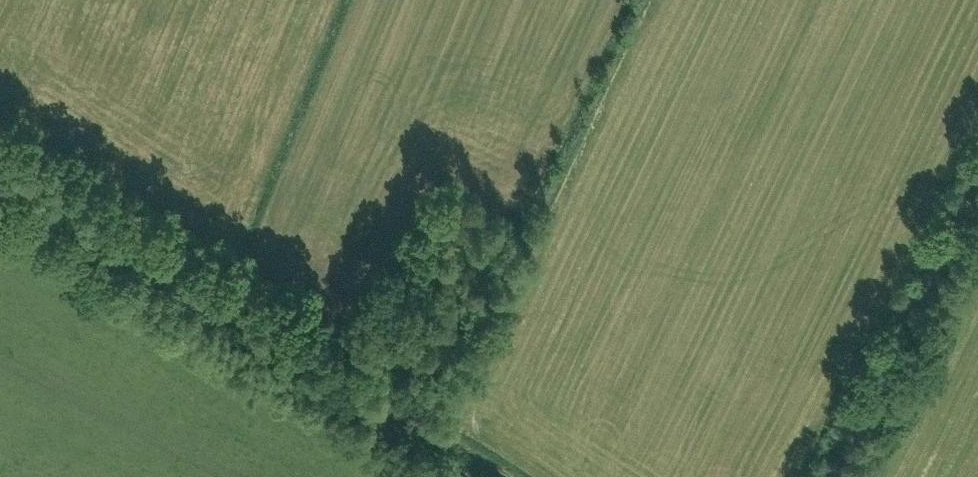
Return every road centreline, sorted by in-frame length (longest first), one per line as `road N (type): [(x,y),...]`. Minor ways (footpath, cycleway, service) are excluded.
road 1 (track): [(0,156),(512,476)]
road 2 (residential): [(834,476),(977,190)]

